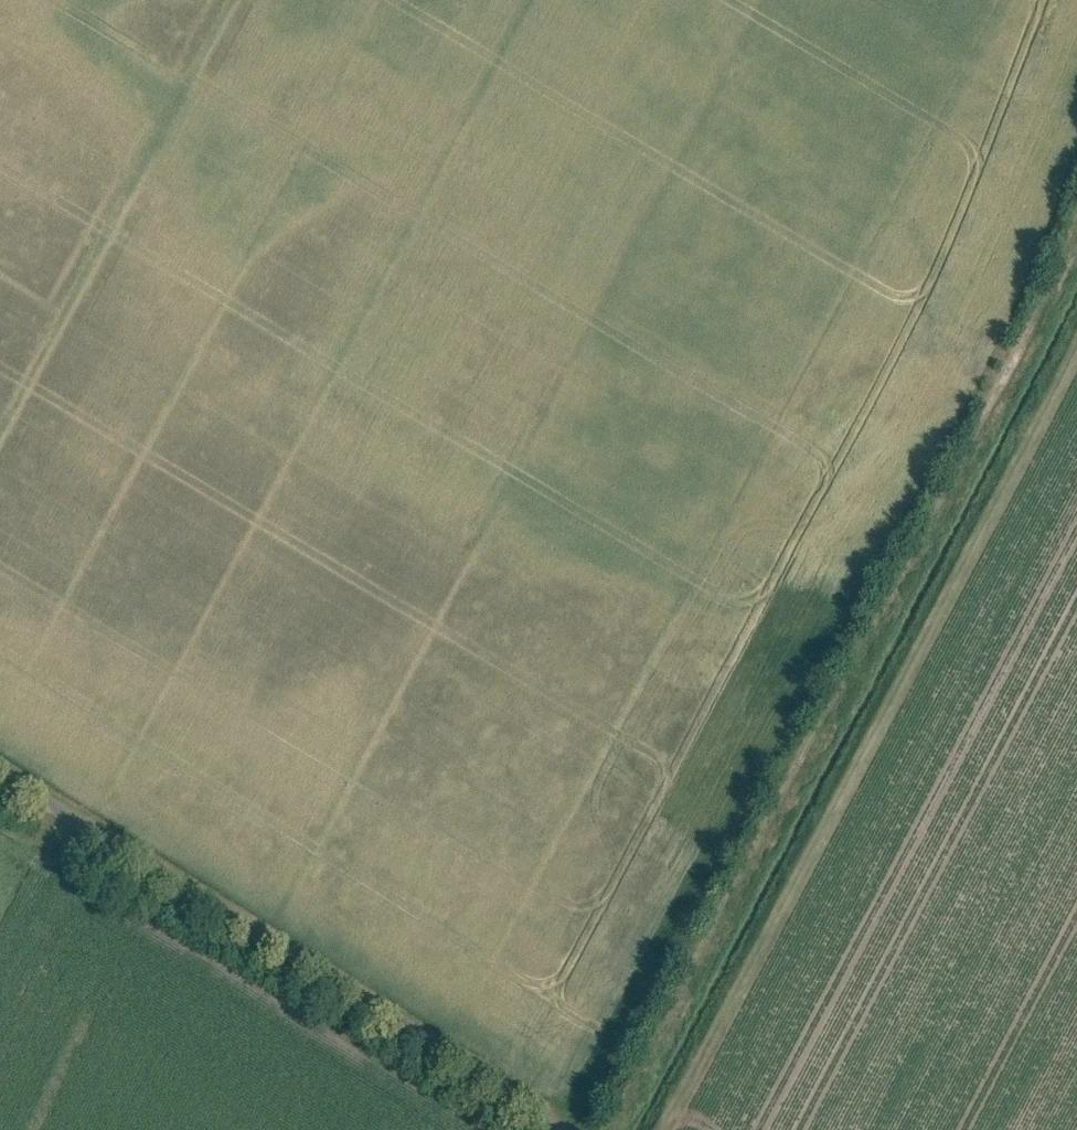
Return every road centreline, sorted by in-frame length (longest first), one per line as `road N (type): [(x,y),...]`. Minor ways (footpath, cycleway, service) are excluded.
road 1 (track): [(1076,269),(1040,363),(652,1129)]
road 2 (unclassified): [(0,785),(536,1129)]

